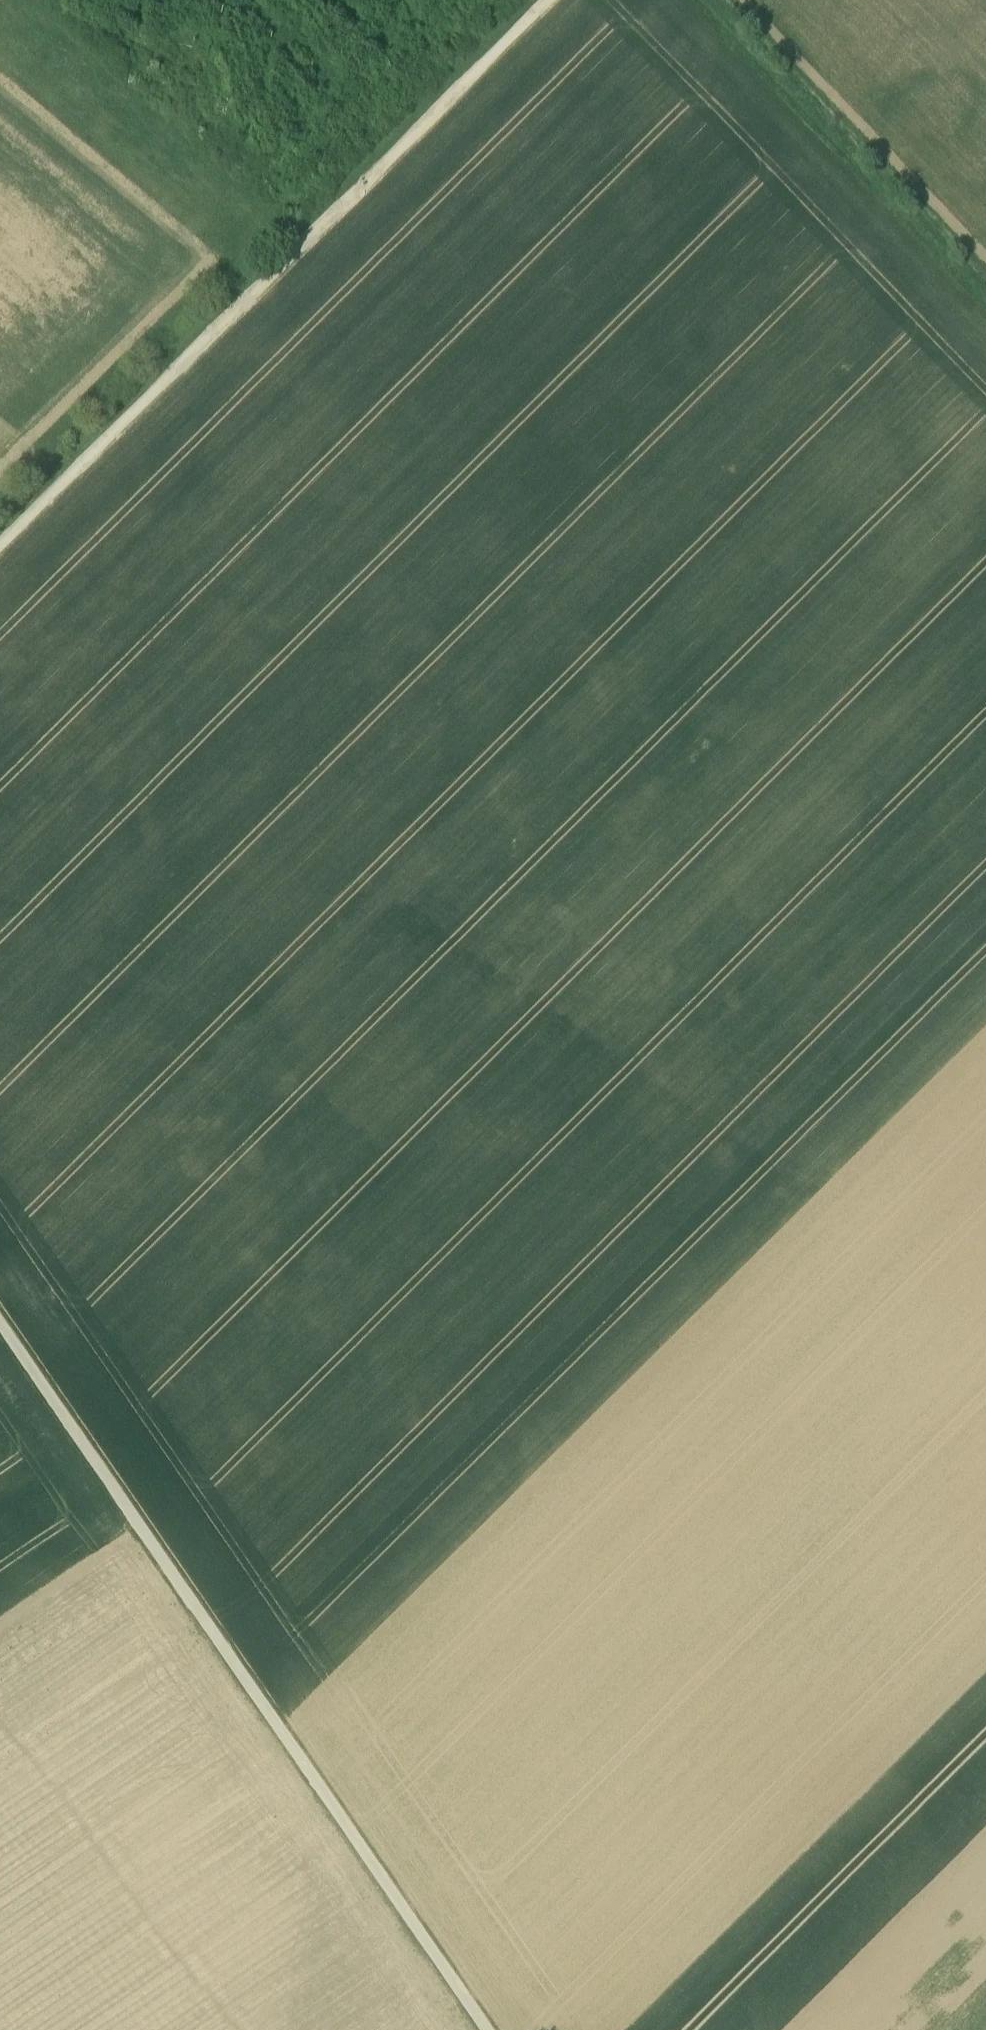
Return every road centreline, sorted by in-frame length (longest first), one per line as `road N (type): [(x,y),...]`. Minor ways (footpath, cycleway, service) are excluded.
road 1 (track): [(0,1315),(490,2029)]
road 2 (track): [(0,548),(548,0)]
road 3 (track): [(985,300),(697,0)]
road 4 (track): [(274,221),(0,485)]

